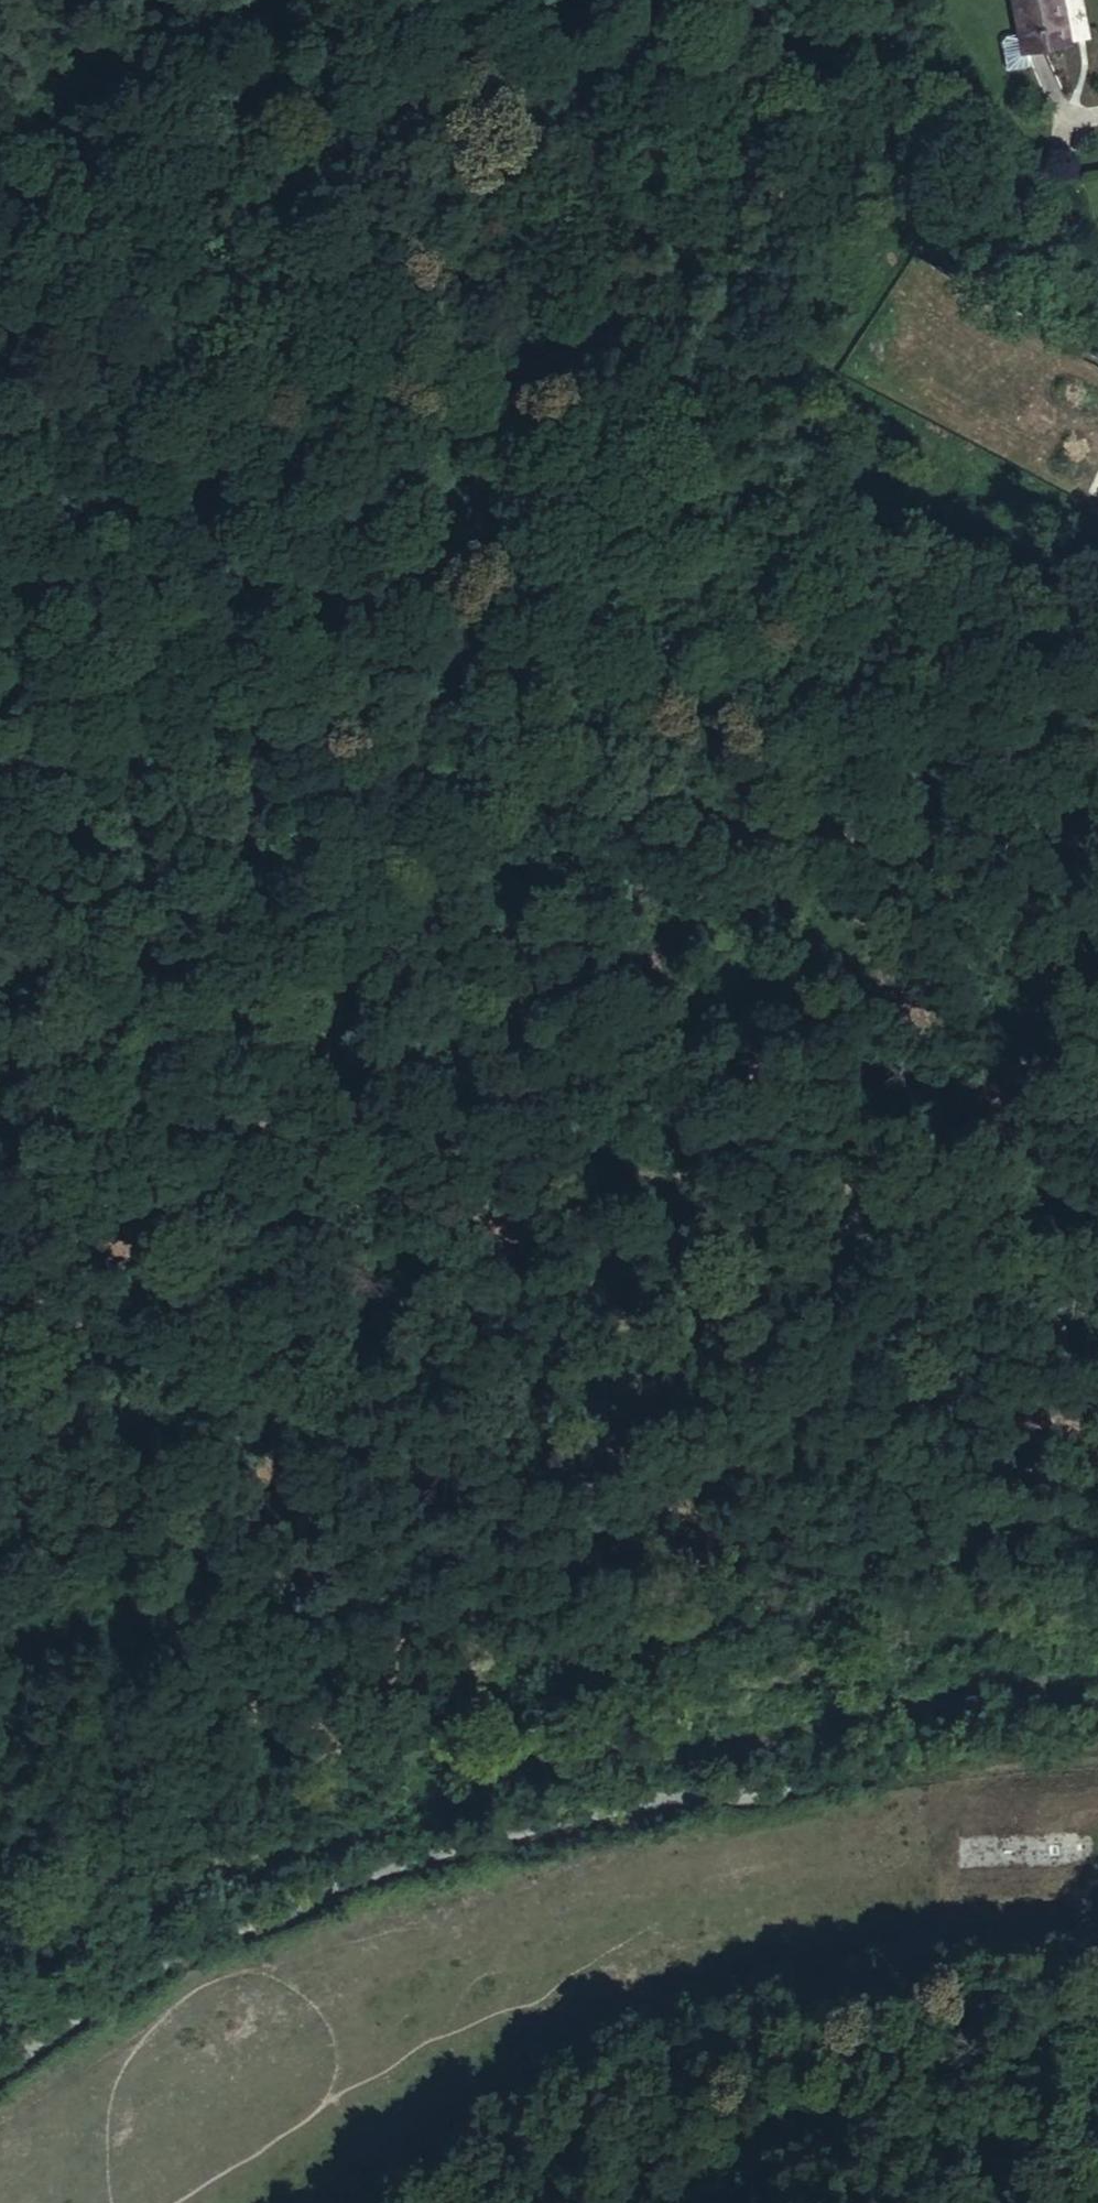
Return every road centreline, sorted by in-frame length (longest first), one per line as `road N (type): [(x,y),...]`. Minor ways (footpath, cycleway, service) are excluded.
road 1 (unclassified): [(0,2072),(107,2001),(368,1884),(586,1824),(1097,1745)]
road 2 (track): [(837,0),(984,256)]

